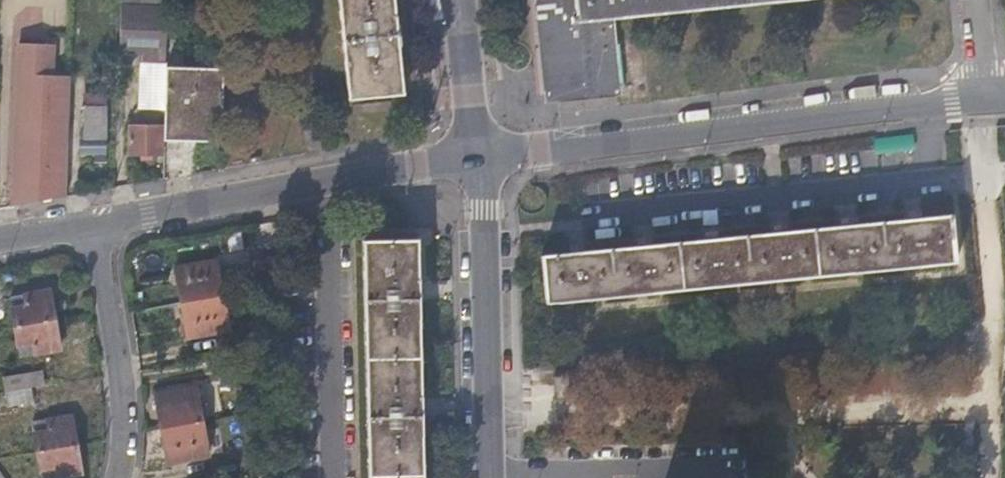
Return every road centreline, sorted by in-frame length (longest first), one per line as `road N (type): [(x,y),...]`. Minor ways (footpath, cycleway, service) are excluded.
road 1 (residential): [(478,156),(985,99)]
road 2 (residential): [(97,225),(478,156)]
road 3 (residential): [(478,156),(491,477)]
road 4 (residential): [(97,225),(121,390),(118,477)]
road 5 (residential): [(460,0),(478,156)]

